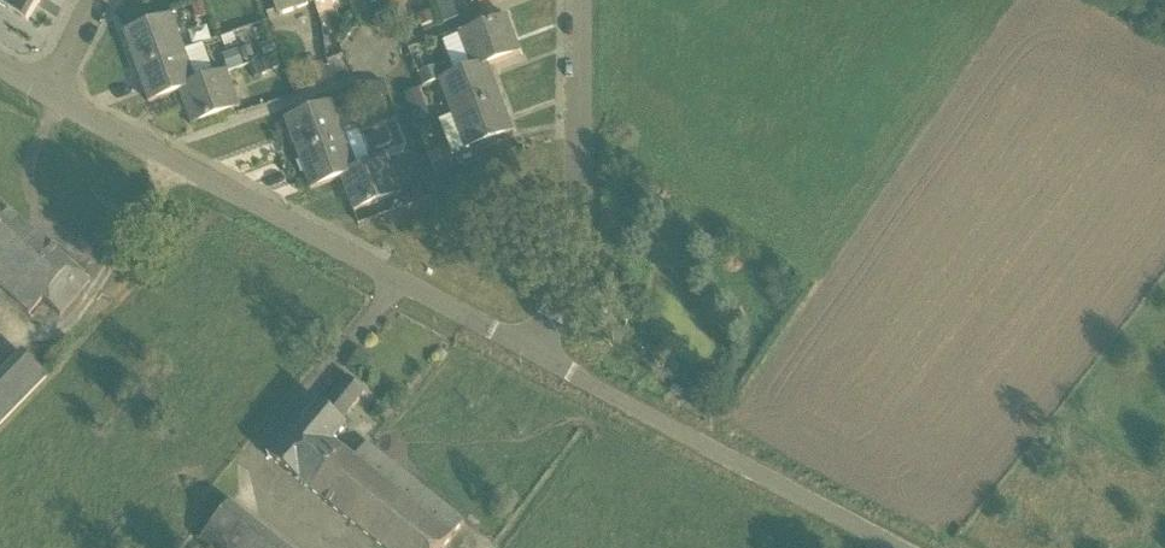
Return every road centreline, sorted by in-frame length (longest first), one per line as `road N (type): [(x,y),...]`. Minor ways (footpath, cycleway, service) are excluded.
road 1 (residential): [(530,348),(39,77)]
road 2 (residential): [(905,547),(530,348)]
road 3 (residential): [(530,348),(566,286),(582,230),(578,0)]

